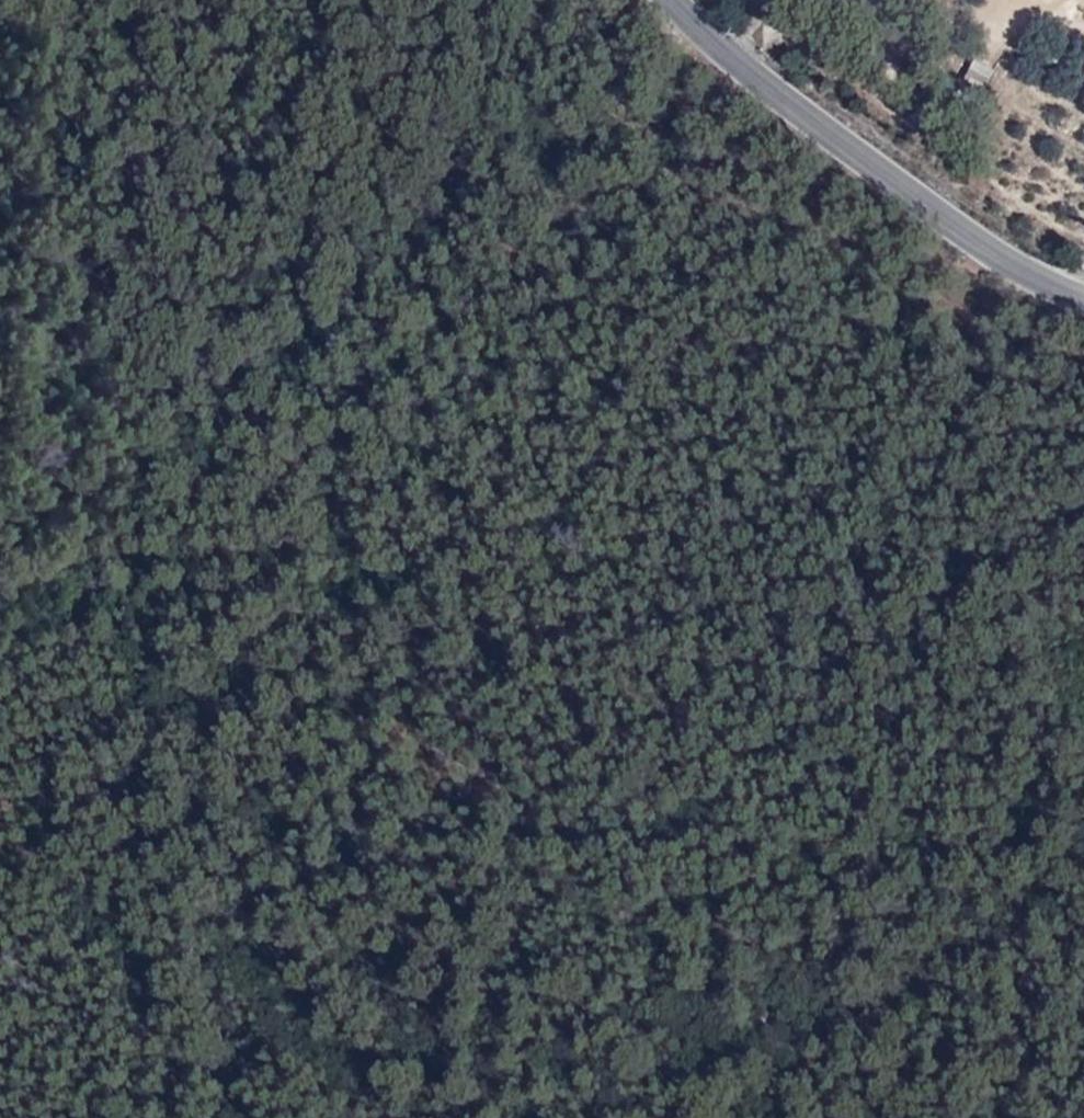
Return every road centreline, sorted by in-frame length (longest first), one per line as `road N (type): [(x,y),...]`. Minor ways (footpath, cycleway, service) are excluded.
road 1 (tertiary): [(675,0),(983,252),(1083,297)]

